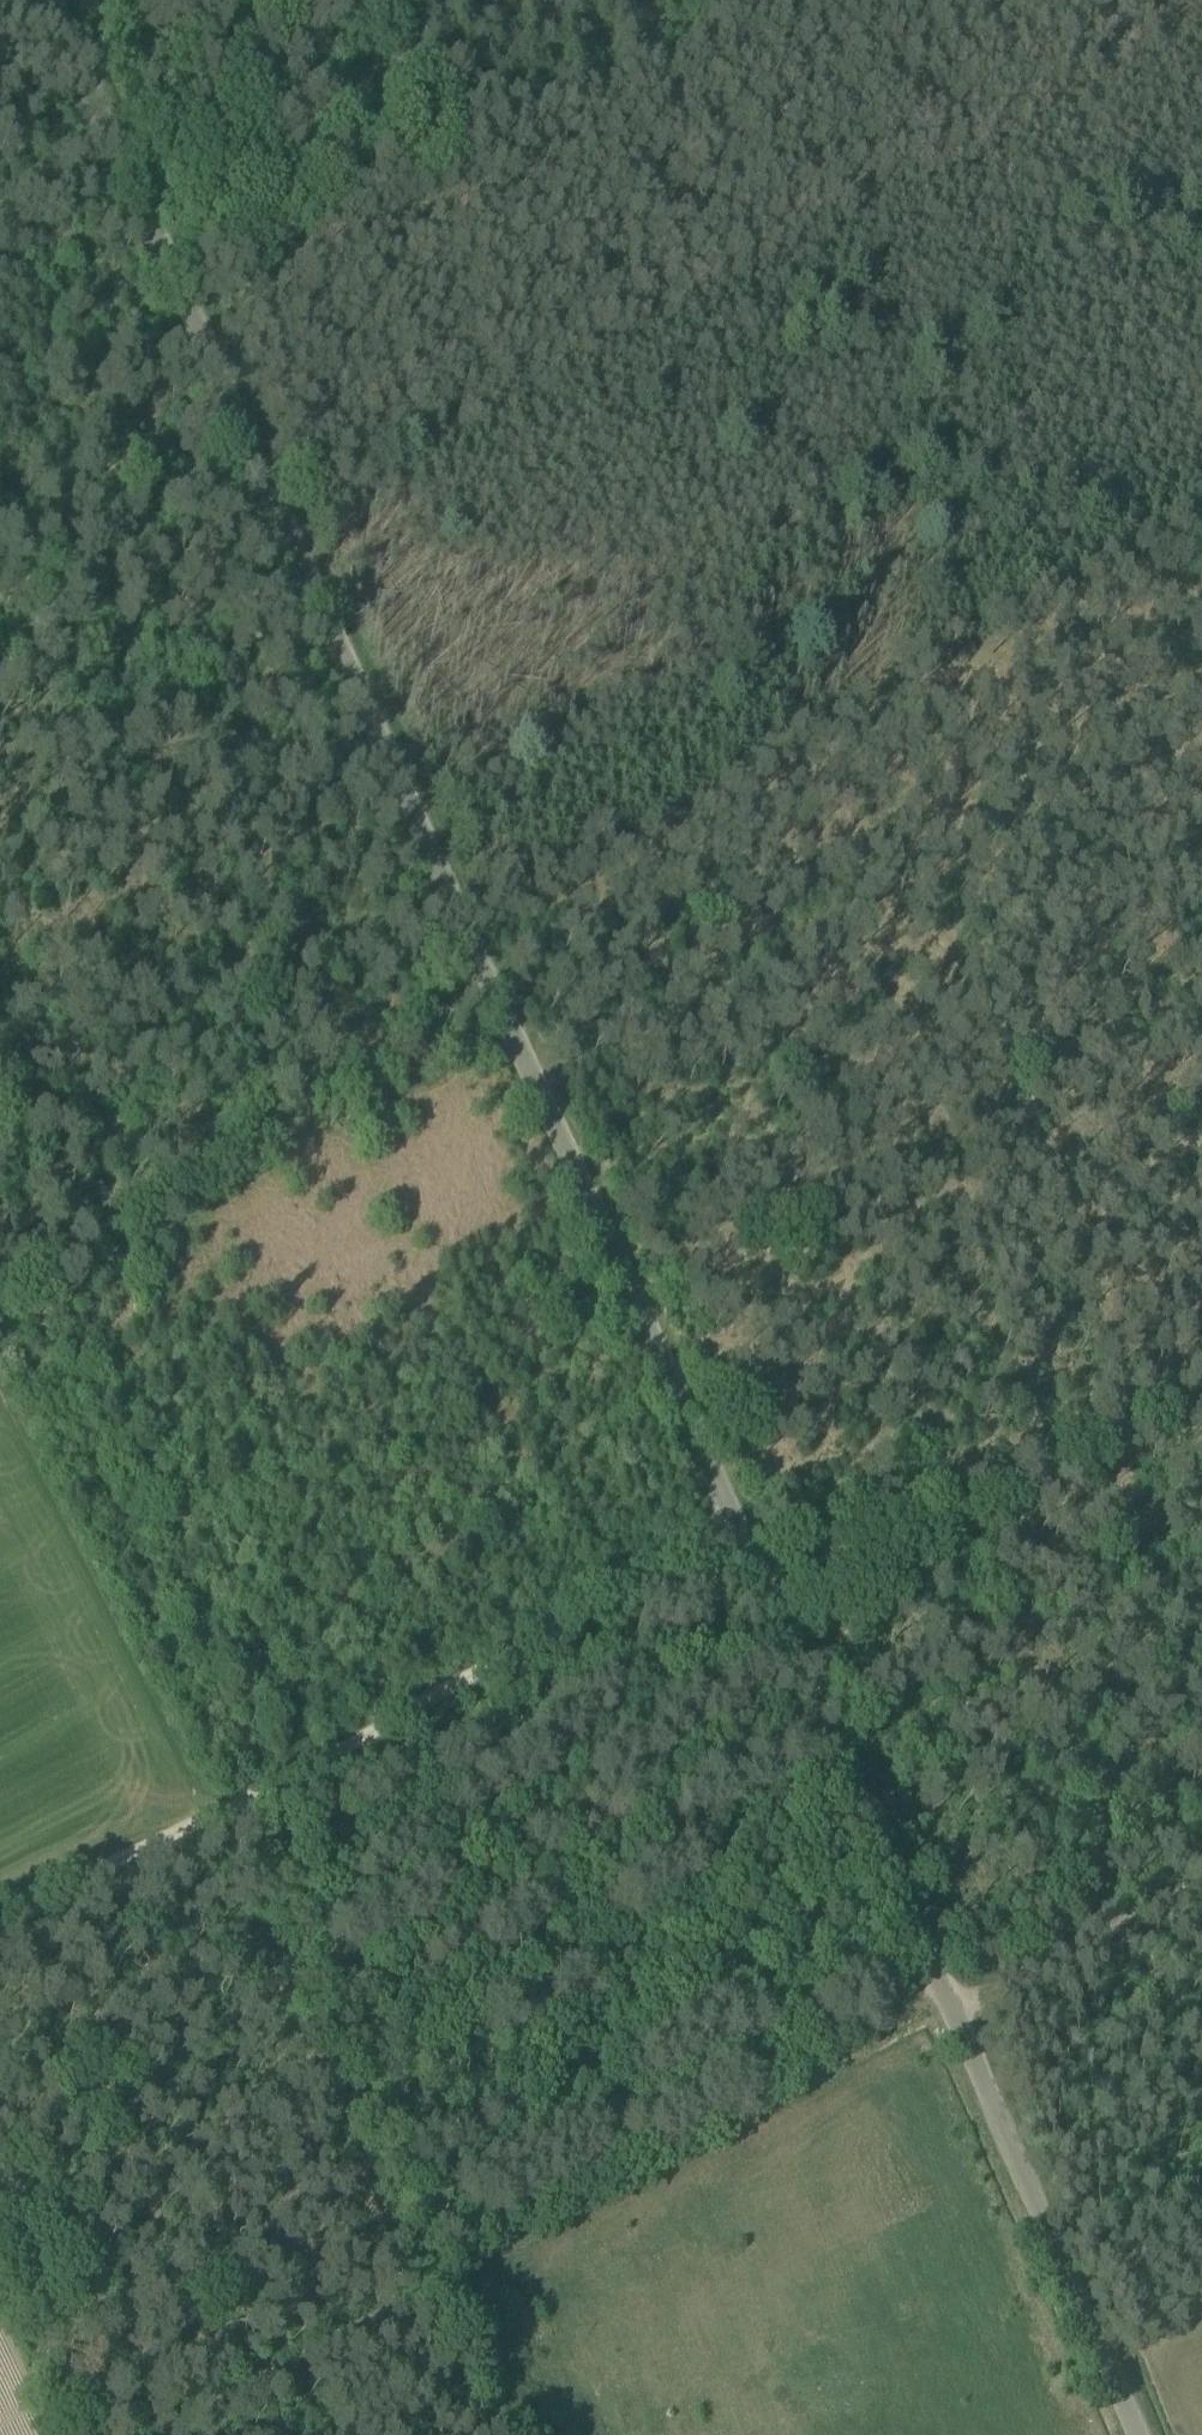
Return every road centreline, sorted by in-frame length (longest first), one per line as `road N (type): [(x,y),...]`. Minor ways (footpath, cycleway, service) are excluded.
road 1 (unclassified): [(1126,2434),(955,2010),(49,0)]
road 2 (track): [(738,1538),(0,1920)]
road 3 (track): [(772,0),(184,301)]
road 4 (track): [(0,611),(262,475)]
road 5 (track): [(955,2010),(1201,1879)]

